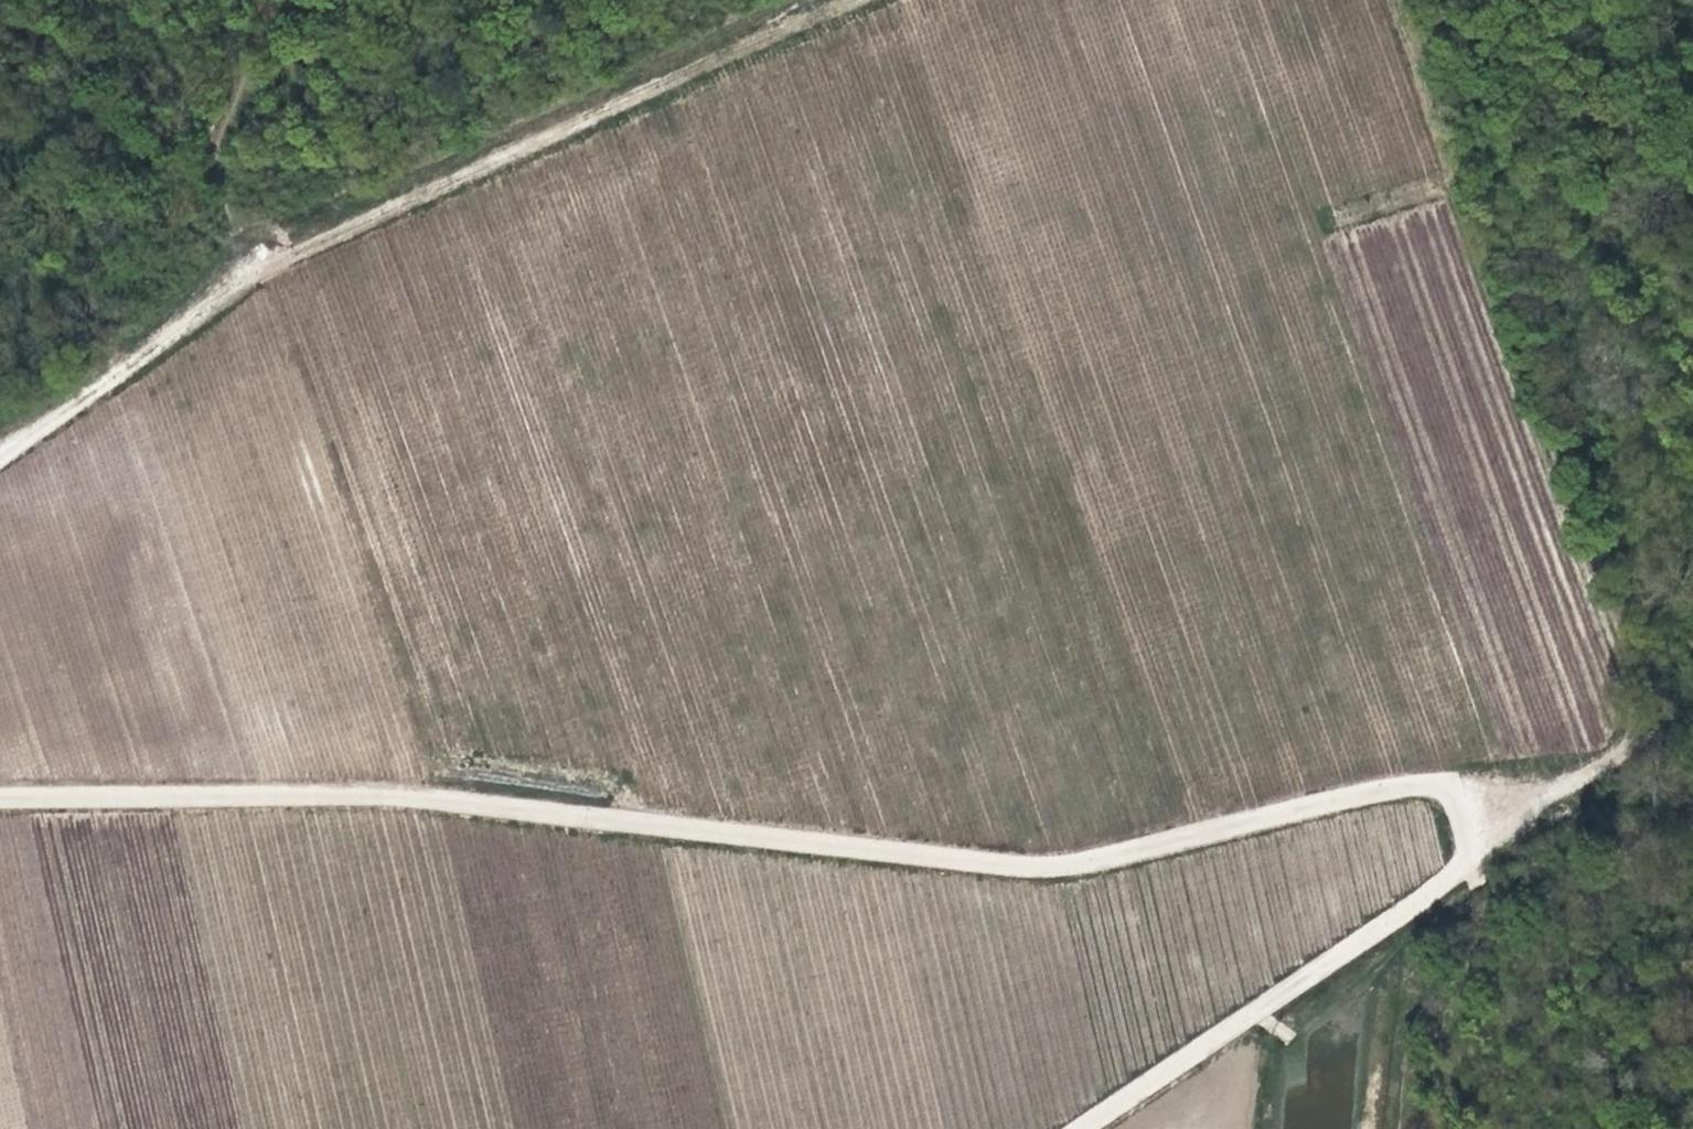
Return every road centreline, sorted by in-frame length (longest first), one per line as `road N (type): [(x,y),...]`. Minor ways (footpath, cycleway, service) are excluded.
road 1 (track): [(1394,0),(1490,267),(1634,720),(1624,751),(1576,769),(1455,783),(1469,858),(1427,895),(1074,1128)]
road 2 (unclassified): [(0,800),(388,796),(1061,875),(1325,804),(1455,783)]
road 3 (track): [(0,463),(253,259),(397,203),(834,0)]

